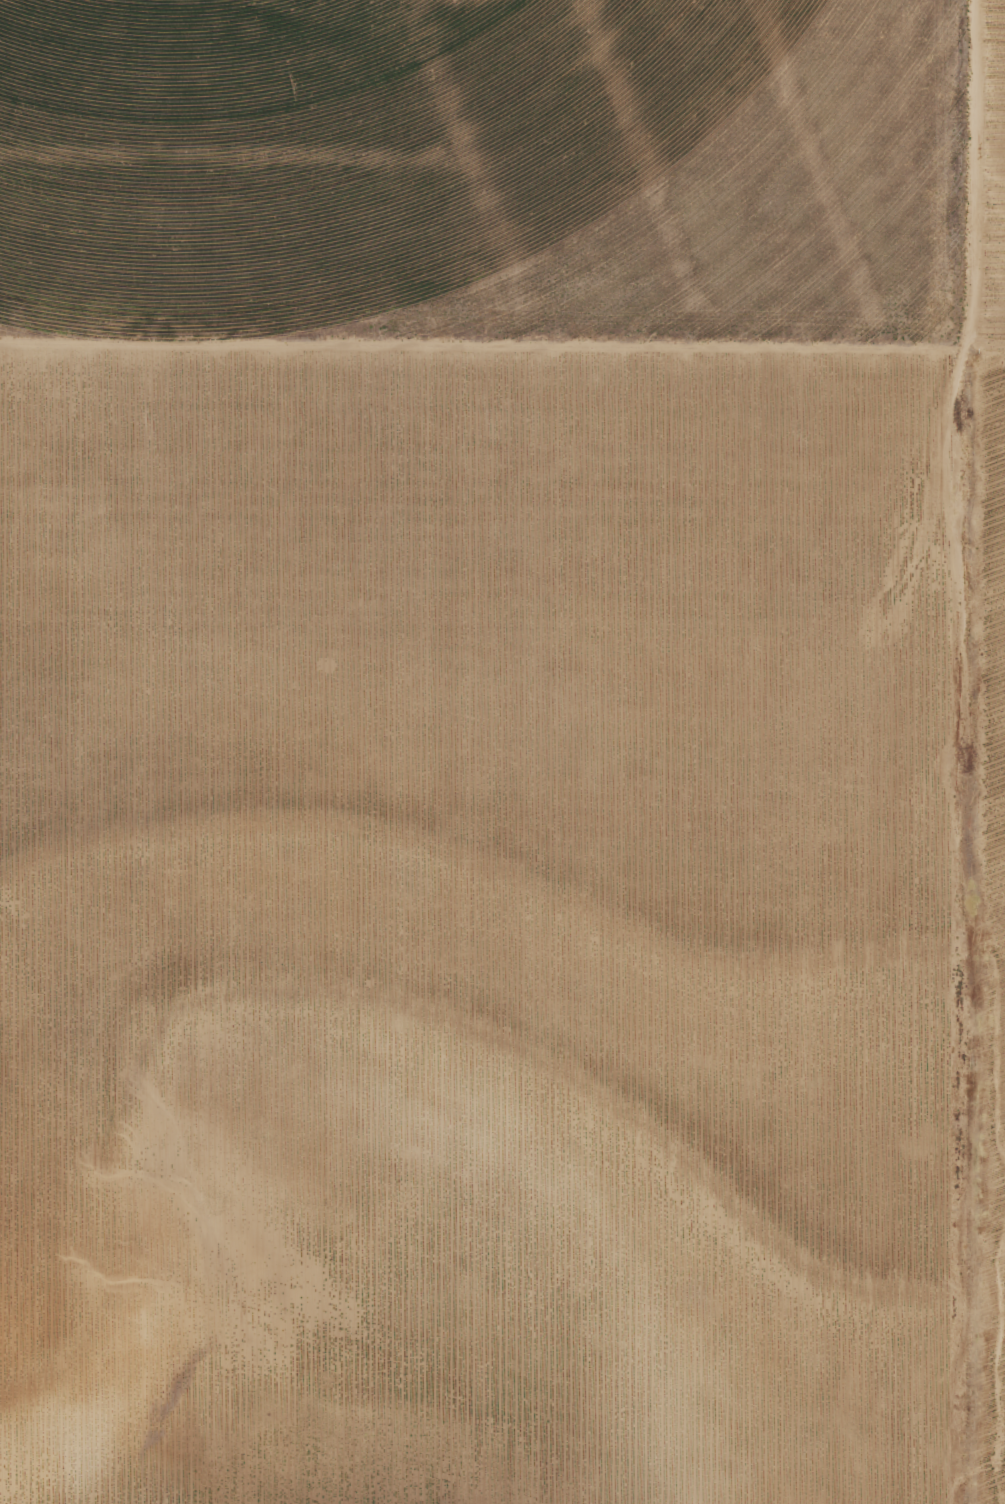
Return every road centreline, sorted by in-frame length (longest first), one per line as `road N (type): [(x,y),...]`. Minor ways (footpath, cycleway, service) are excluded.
road 1 (residential): [(956,0),(940,498),(927,1503)]

